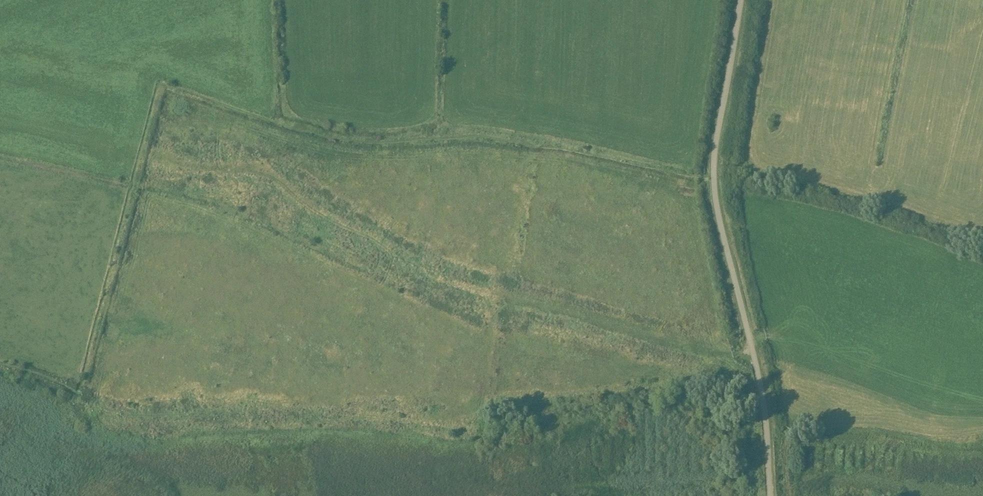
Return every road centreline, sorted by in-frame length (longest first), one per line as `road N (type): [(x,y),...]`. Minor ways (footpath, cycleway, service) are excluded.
road 1 (unclassified): [(771,495),(763,402),(715,176),(743,0)]

